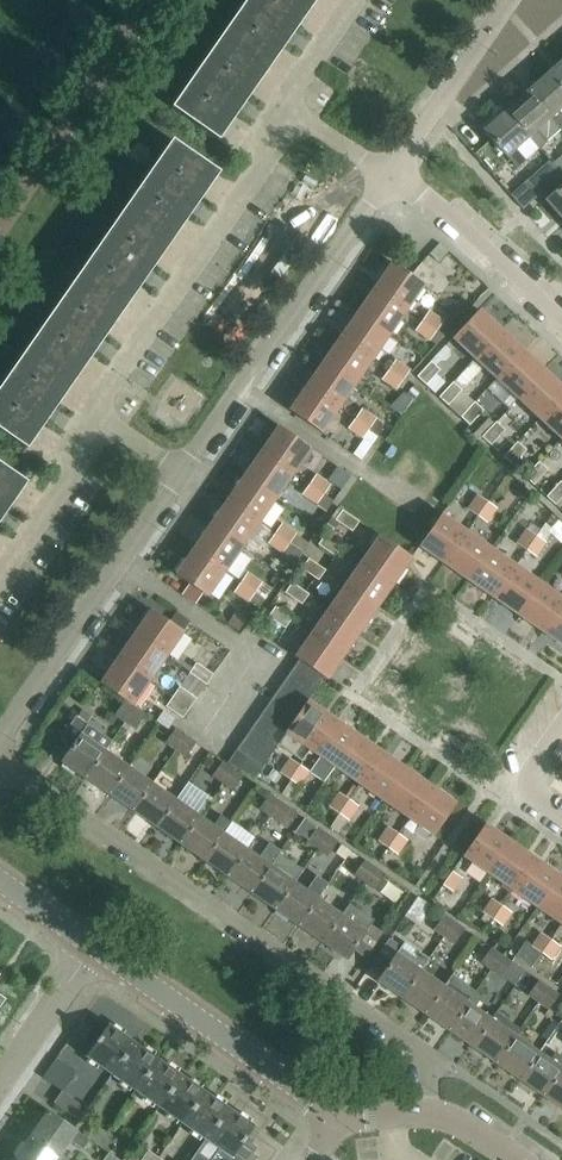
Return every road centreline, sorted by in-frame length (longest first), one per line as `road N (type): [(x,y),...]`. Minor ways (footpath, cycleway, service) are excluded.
road 1 (unclassified): [(429,1111),(424,1056),(0,760)]
road 2 (unclassified): [(178,483),(389,173)]
road 3 (residential): [(100,428),(107,397),(289,109)]
road 4 (unclassified): [(0,741),(178,483)]
road 5 (tertiary): [(342,1113),(92,947)]
road 6 (residential): [(561,318),(441,205),(389,173)]
road 7 (unclassified): [(389,173),(509,0)]
road 8 (residential): [(0,577),(100,428)]
road 9 (residential): [(0,1076),(92,947)]
road 10 (residential): [(289,109),(358,0)]

